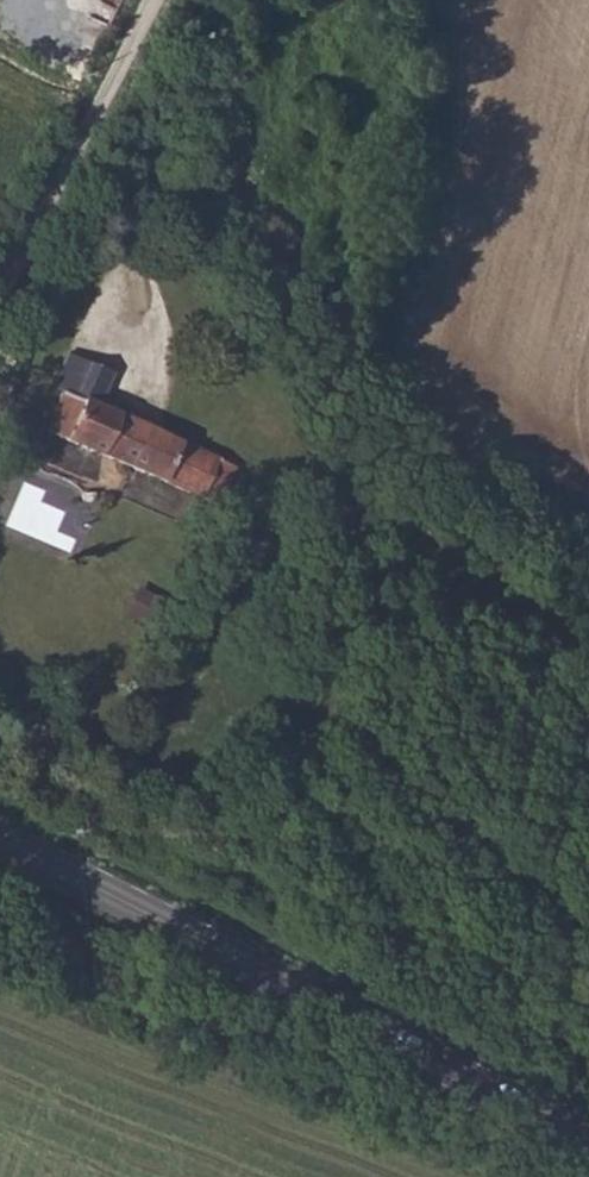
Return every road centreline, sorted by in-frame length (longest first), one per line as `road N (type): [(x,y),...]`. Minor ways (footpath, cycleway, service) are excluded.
road 1 (secondary): [(588,1154),(0,836)]
road 2 (unclassified): [(0,315),(83,126),(166,0)]

